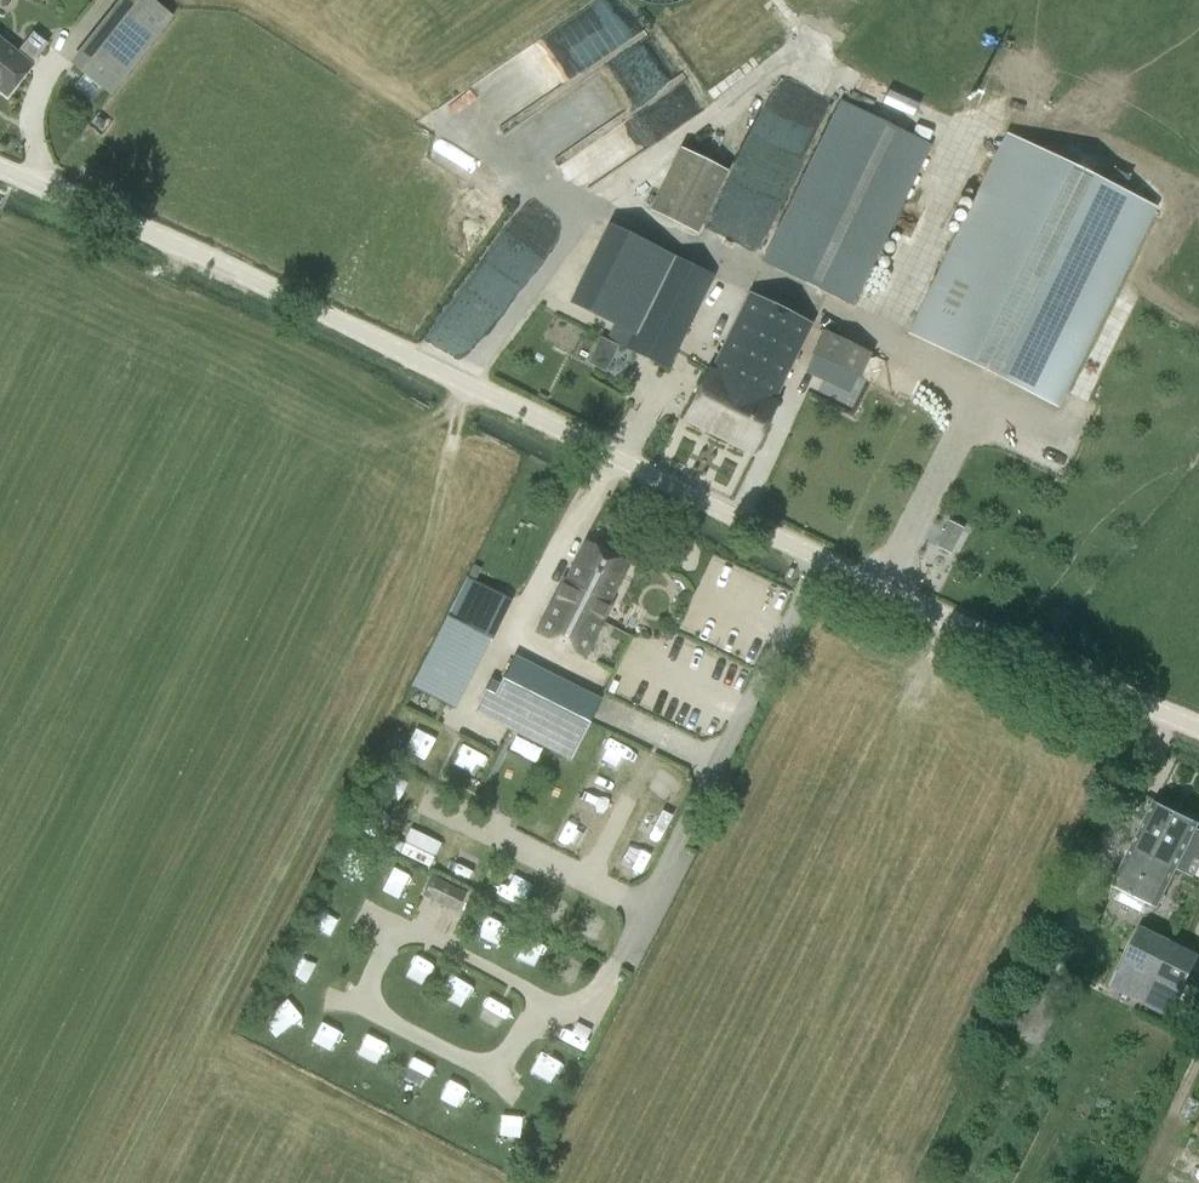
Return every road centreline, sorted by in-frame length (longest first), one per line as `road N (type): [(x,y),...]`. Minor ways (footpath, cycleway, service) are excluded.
road 1 (unclassified): [(1198,728),(966,630),(252,281),(0,167)]

